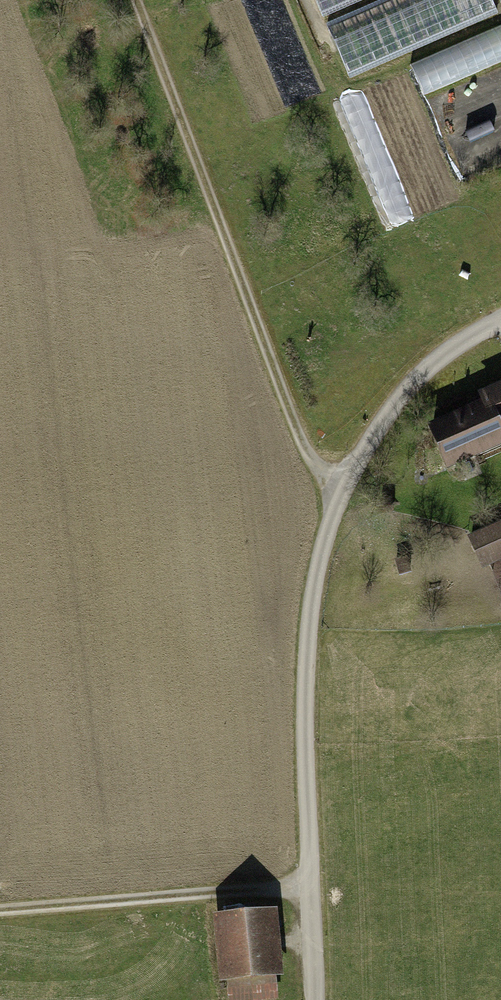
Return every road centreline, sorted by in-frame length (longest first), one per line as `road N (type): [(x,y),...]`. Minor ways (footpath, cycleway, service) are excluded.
road 1 (track): [(336,493),(299,441),(135,0)]
road 2 (residential): [(500,322),(421,374),(336,493),(309,629)]
road 3 (track): [(315,999),(309,629)]
road 4 (track): [(308,888),(0,913)]

